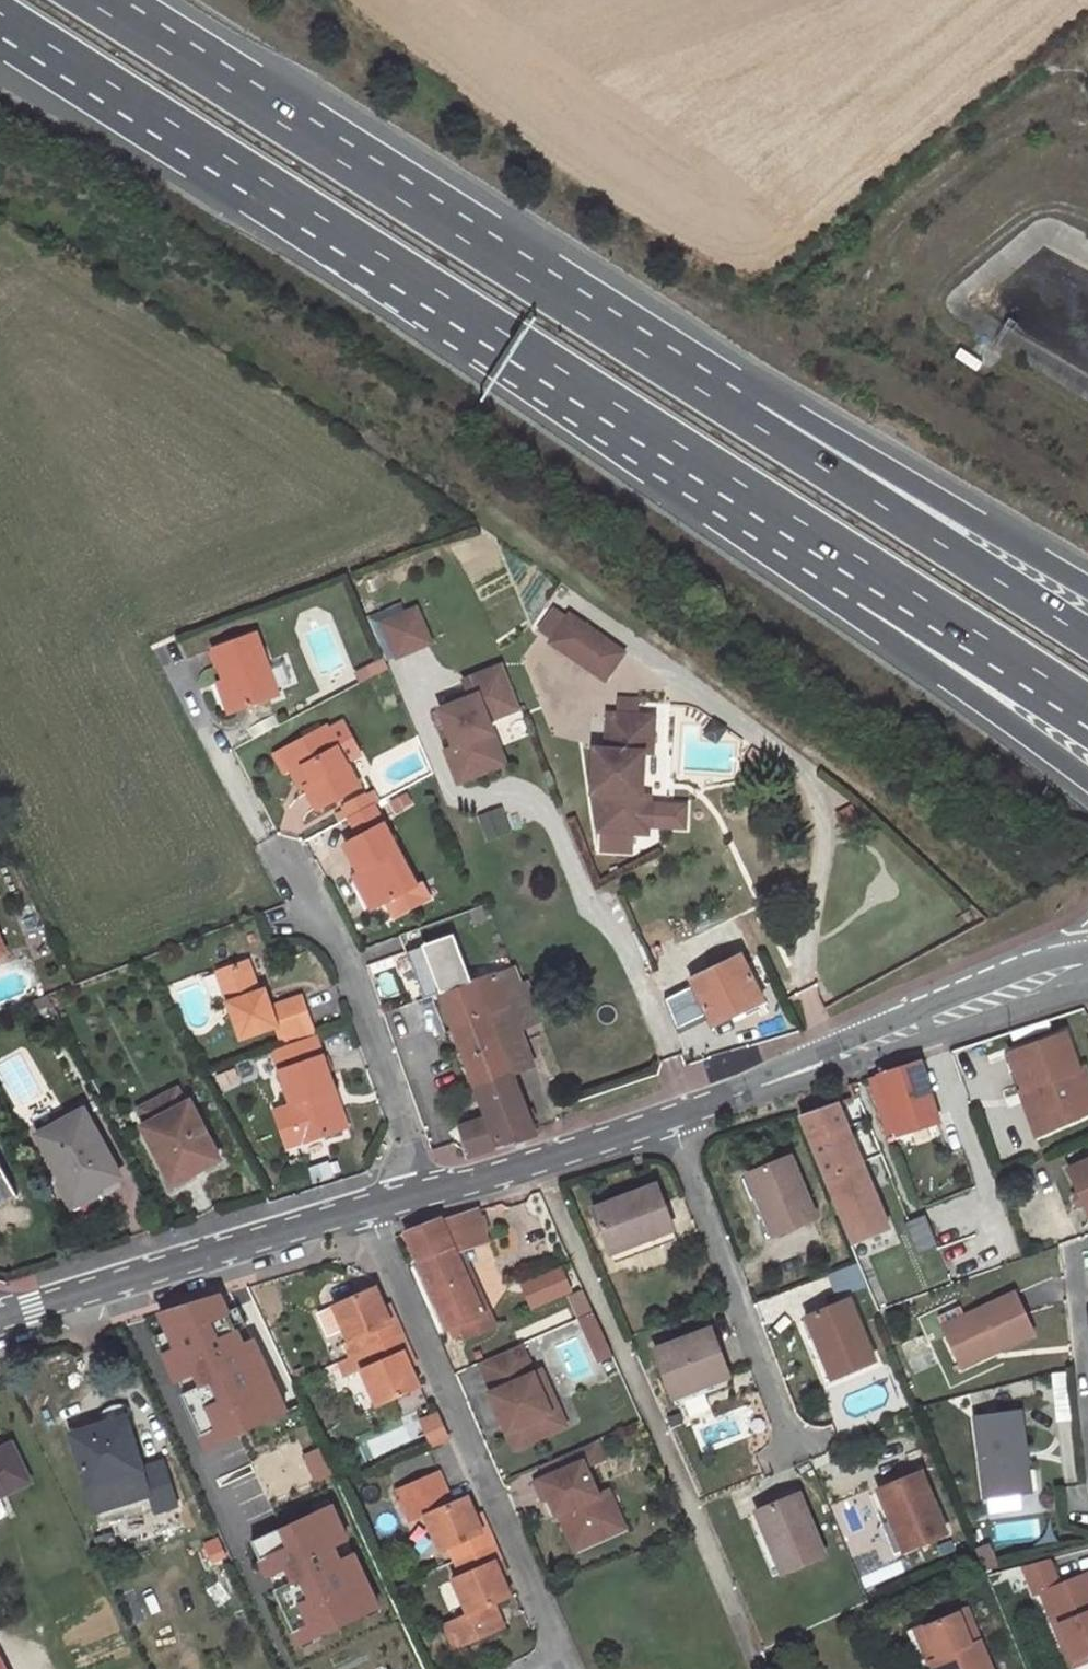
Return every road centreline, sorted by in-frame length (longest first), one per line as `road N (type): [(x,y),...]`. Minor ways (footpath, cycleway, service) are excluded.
road 1 (trunk): [(0,13),(873,566)]
road 2 (trunk): [(747,420),(86,0)]
road 3 (residential): [(365,1209),(559,1668)]
road 4 (tertiary): [(1087,969),(674,1116)]
road 5 (trunk): [(1087,640),(747,420)]
road 6 (trunk): [(1087,596),(814,424),(747,420)]
road 7 (tertiary): [(365,1209),(0,1312)]
road 8 (residential): [(416,1194),(347,956),(274,866)]
road 9 (residential): [(674,1116),(793,1443)]
road 10 (trunk): [(873,566),(892,638),(1087,783)]
road 11 (tertiary): [(674,1116),(416,1194)]
road 12 (trunk): [(873,566),(1087,706)]

